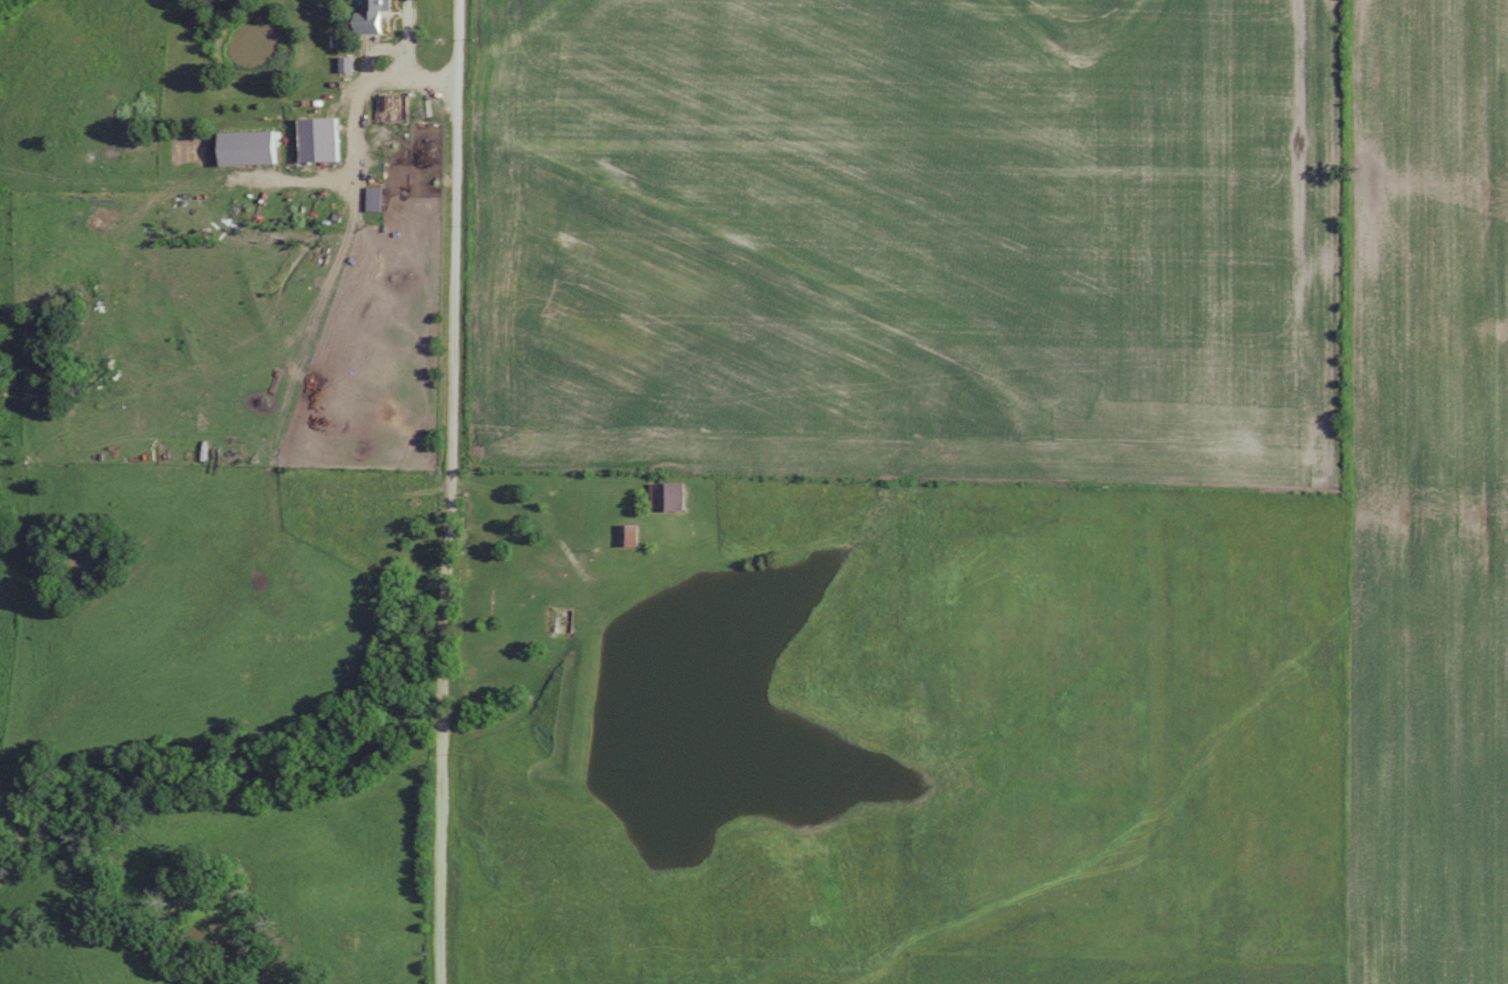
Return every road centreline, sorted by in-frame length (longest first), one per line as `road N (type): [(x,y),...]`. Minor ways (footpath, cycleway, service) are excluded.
road 1 (residential): [(457,0),(440,983)]

